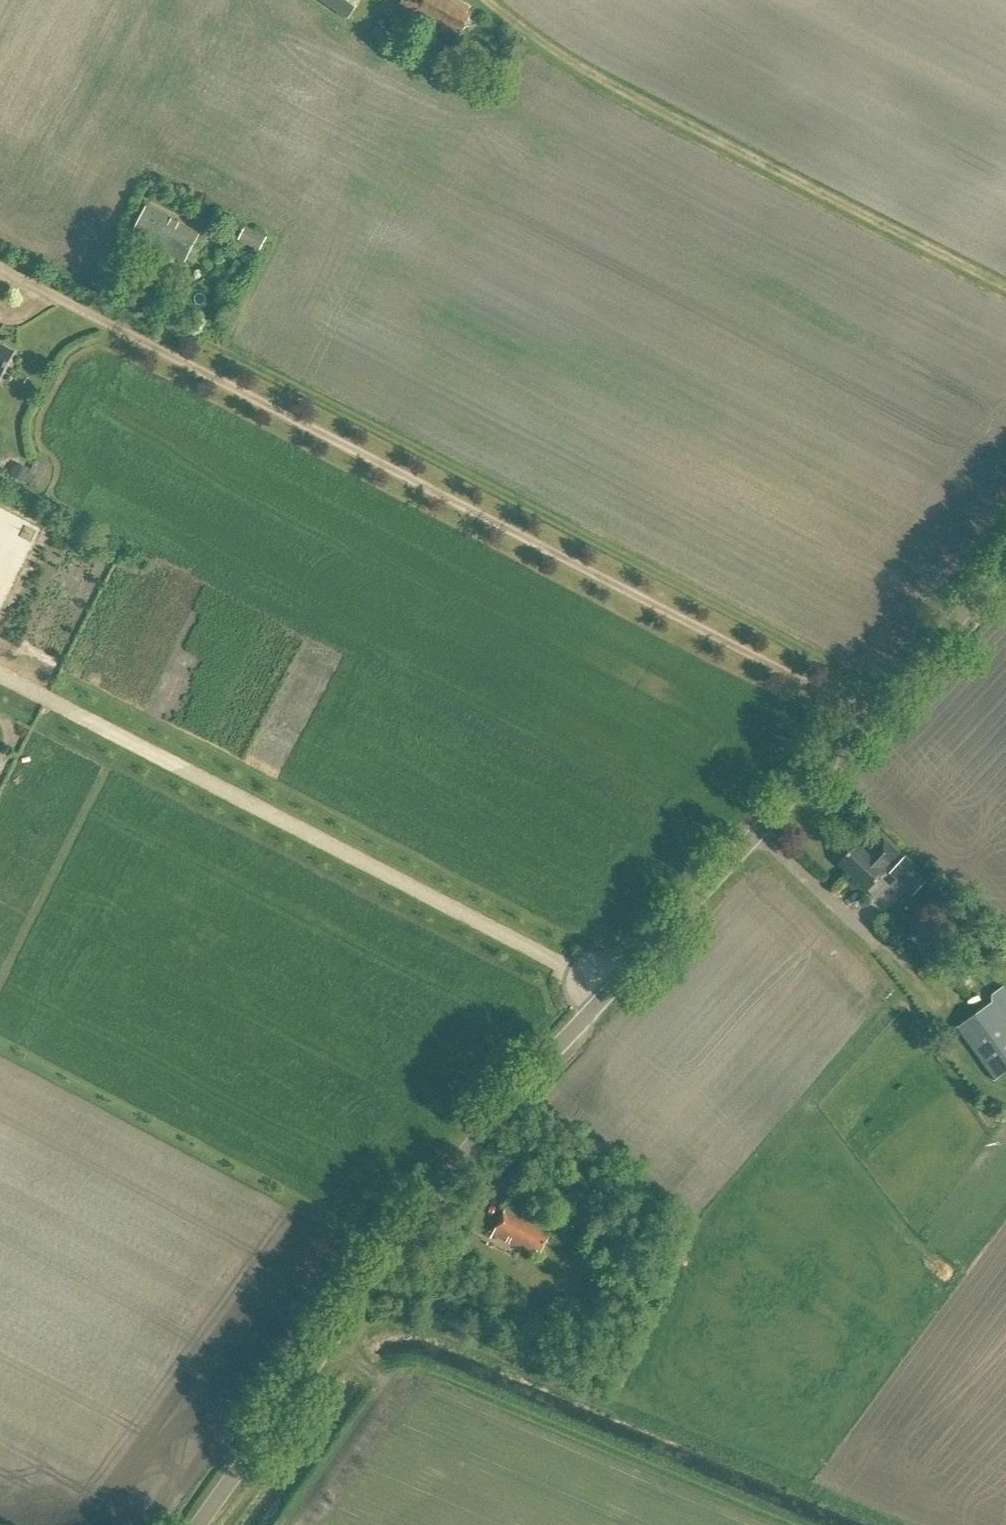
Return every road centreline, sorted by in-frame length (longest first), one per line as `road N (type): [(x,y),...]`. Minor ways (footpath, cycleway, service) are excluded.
road 1 (unclassified): [(200,1524),(462,1157),(535,1070),(1005,567)]
road 2 (track): [(0,266),(867,716)]
road 3 (track): [(121,250),(100,289),(883,698)]
road 4 (track): [(0,678),(610,991)]
road 5 (track): [(1005,286),(613,88),(482,0)]

